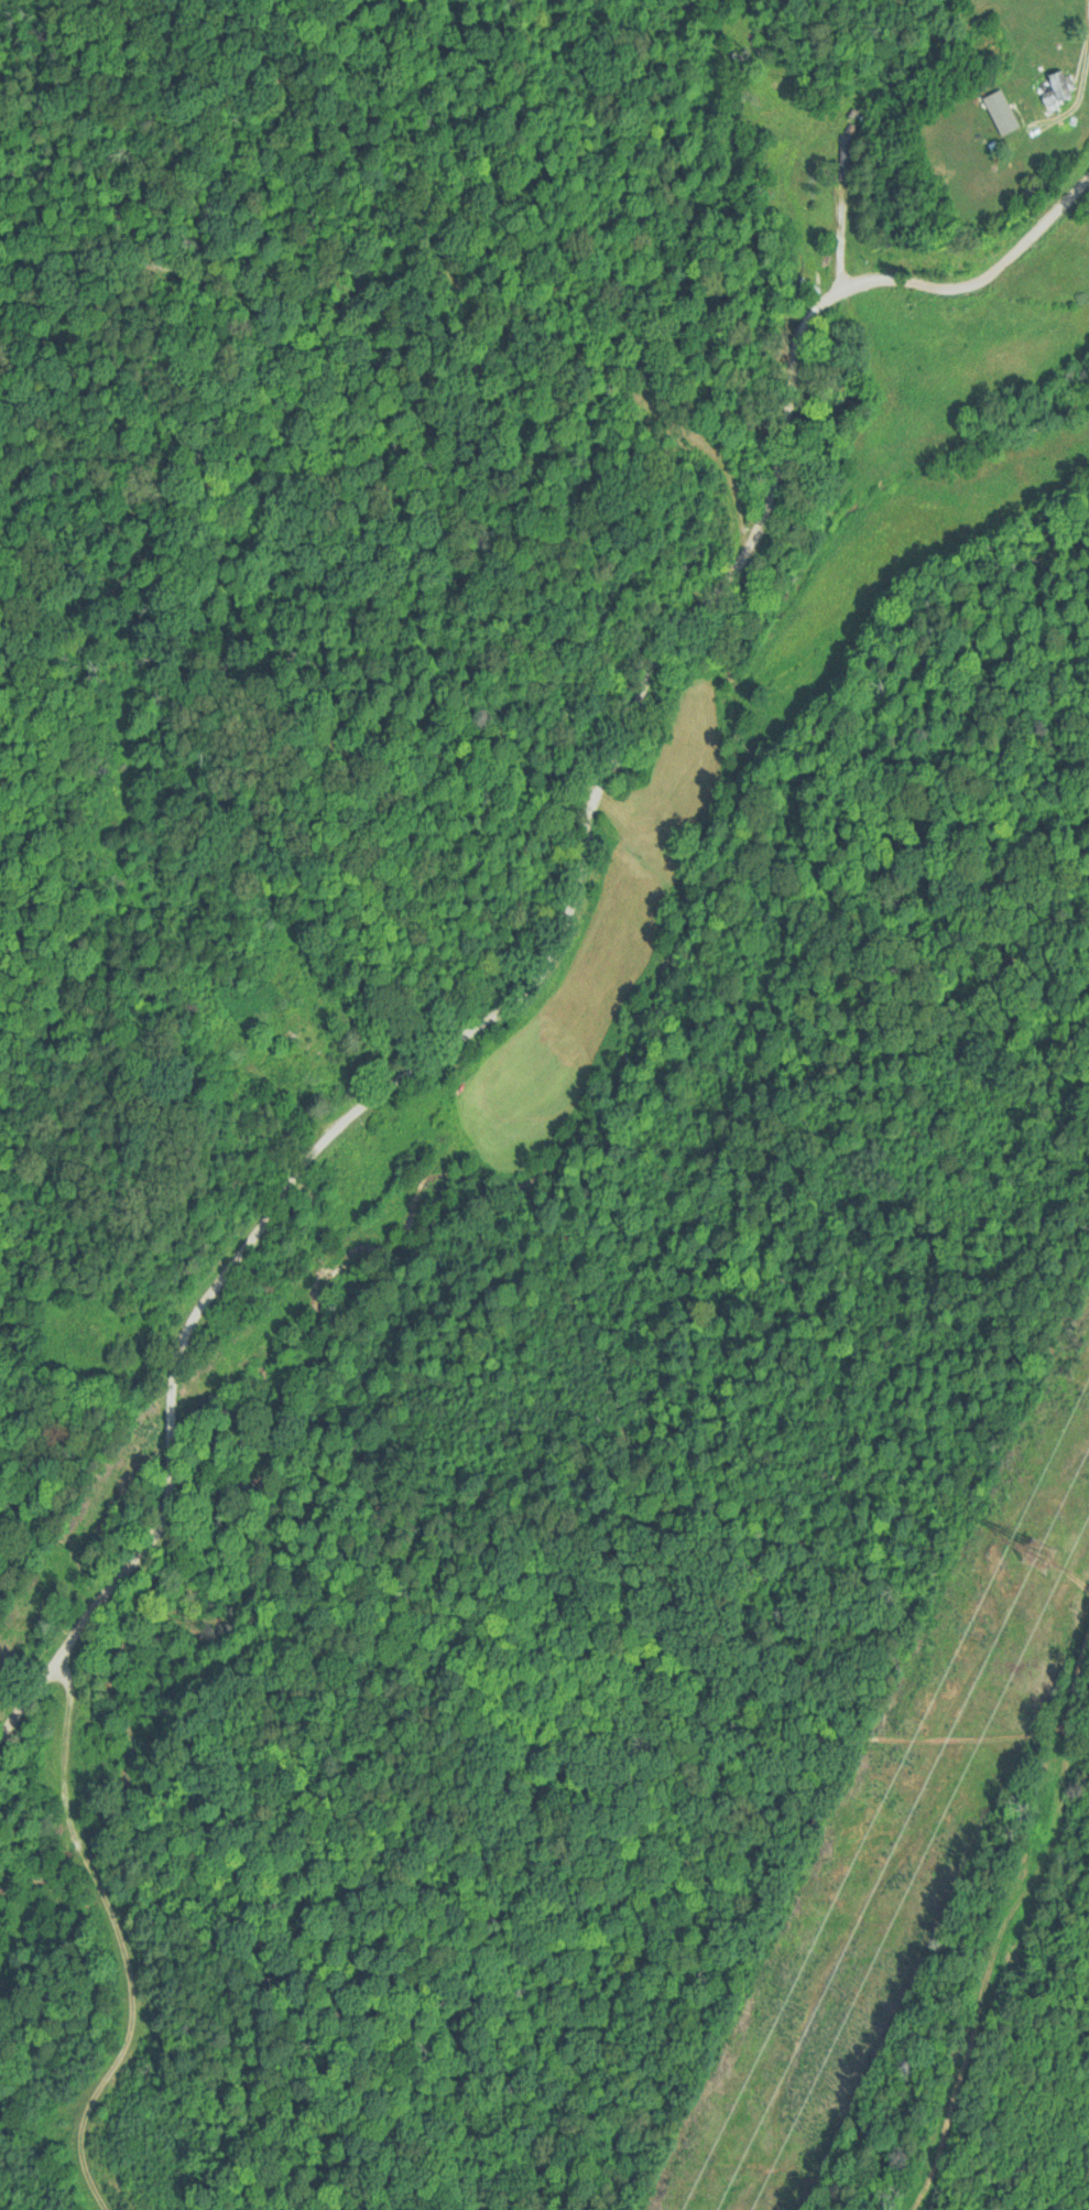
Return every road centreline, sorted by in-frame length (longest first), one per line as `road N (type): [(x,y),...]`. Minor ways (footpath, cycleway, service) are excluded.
road 1 (residential): [(0,1747),(162,1525),(224,1267),(329,1128),(388,1077),(525,986),(591,892),(647,761),(686,711),(696,619),(756,533),(787,334),(832,290),(883,278),(948,289),(981,280),(1088,174)]
road 2 (residential): [(686,711),(643,571),(640,472),(623,397)]

